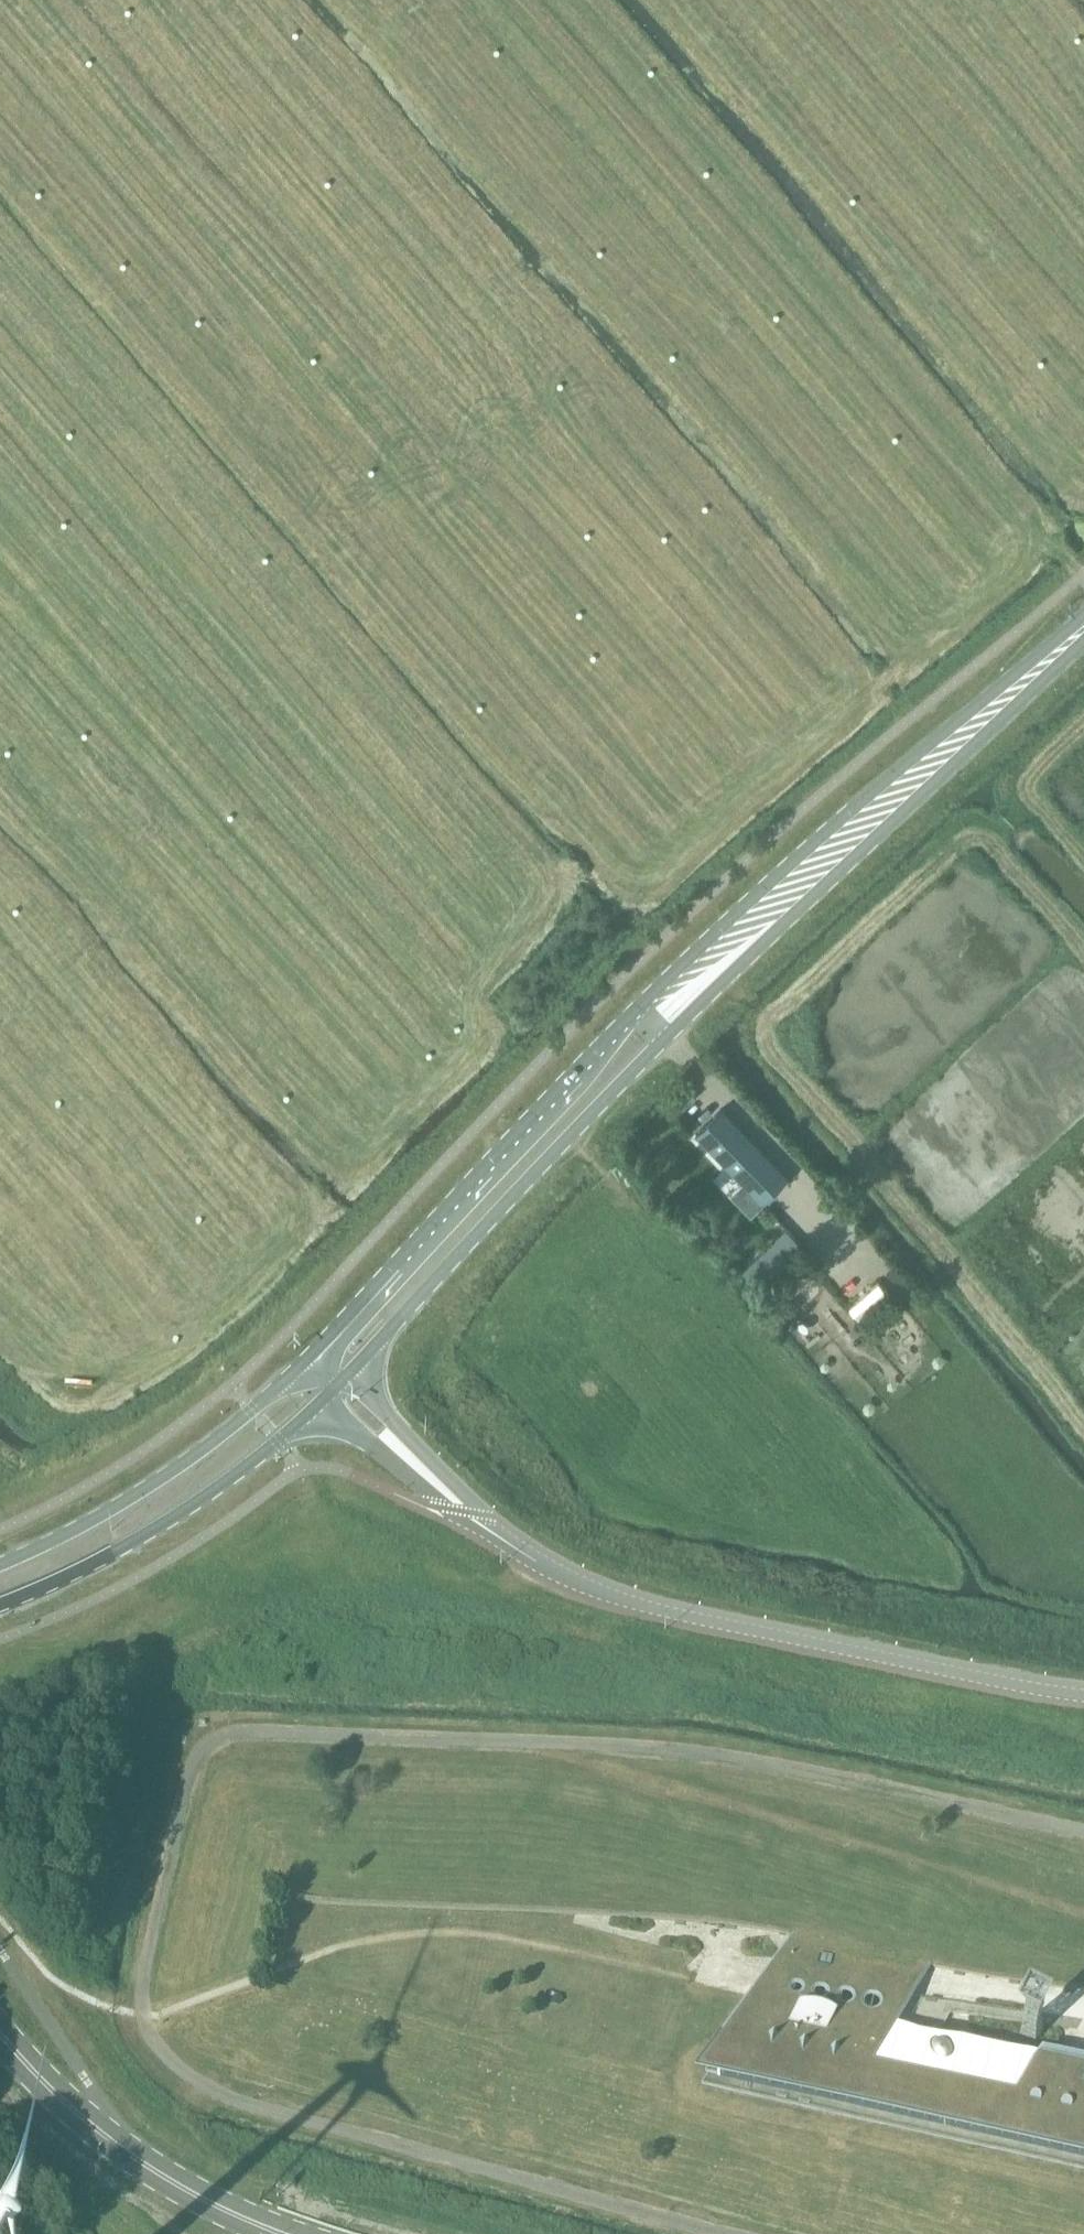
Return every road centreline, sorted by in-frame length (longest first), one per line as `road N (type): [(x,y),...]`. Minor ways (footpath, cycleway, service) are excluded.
road 1 (primary): [(1083,630),(813,845),(668,978),(306,1359)]
road 2 (primary): [(345,1378),(664,1039),(1083,640)]
road 3 (unclassified): [(1083,1695),(617,1598),(546,1567),(471,1517)]
road 4 (track): [(745,1989),(687,2082),(704,2098),(1083,2184)]
road 5 (primary): [(0,1607),(216,1494),(326,1398)]
road 6 (primary): [(306,1359),(153,1486),(0,1569)]
road 7 (primary): [(277,2233),(144,2167),(0,2034)]
road 8 (unclassified): [(471,1517),(455,1484),(345,1378)]
road 9 (unclassified): [(326,1398),(435,1498),(471,1517)]

